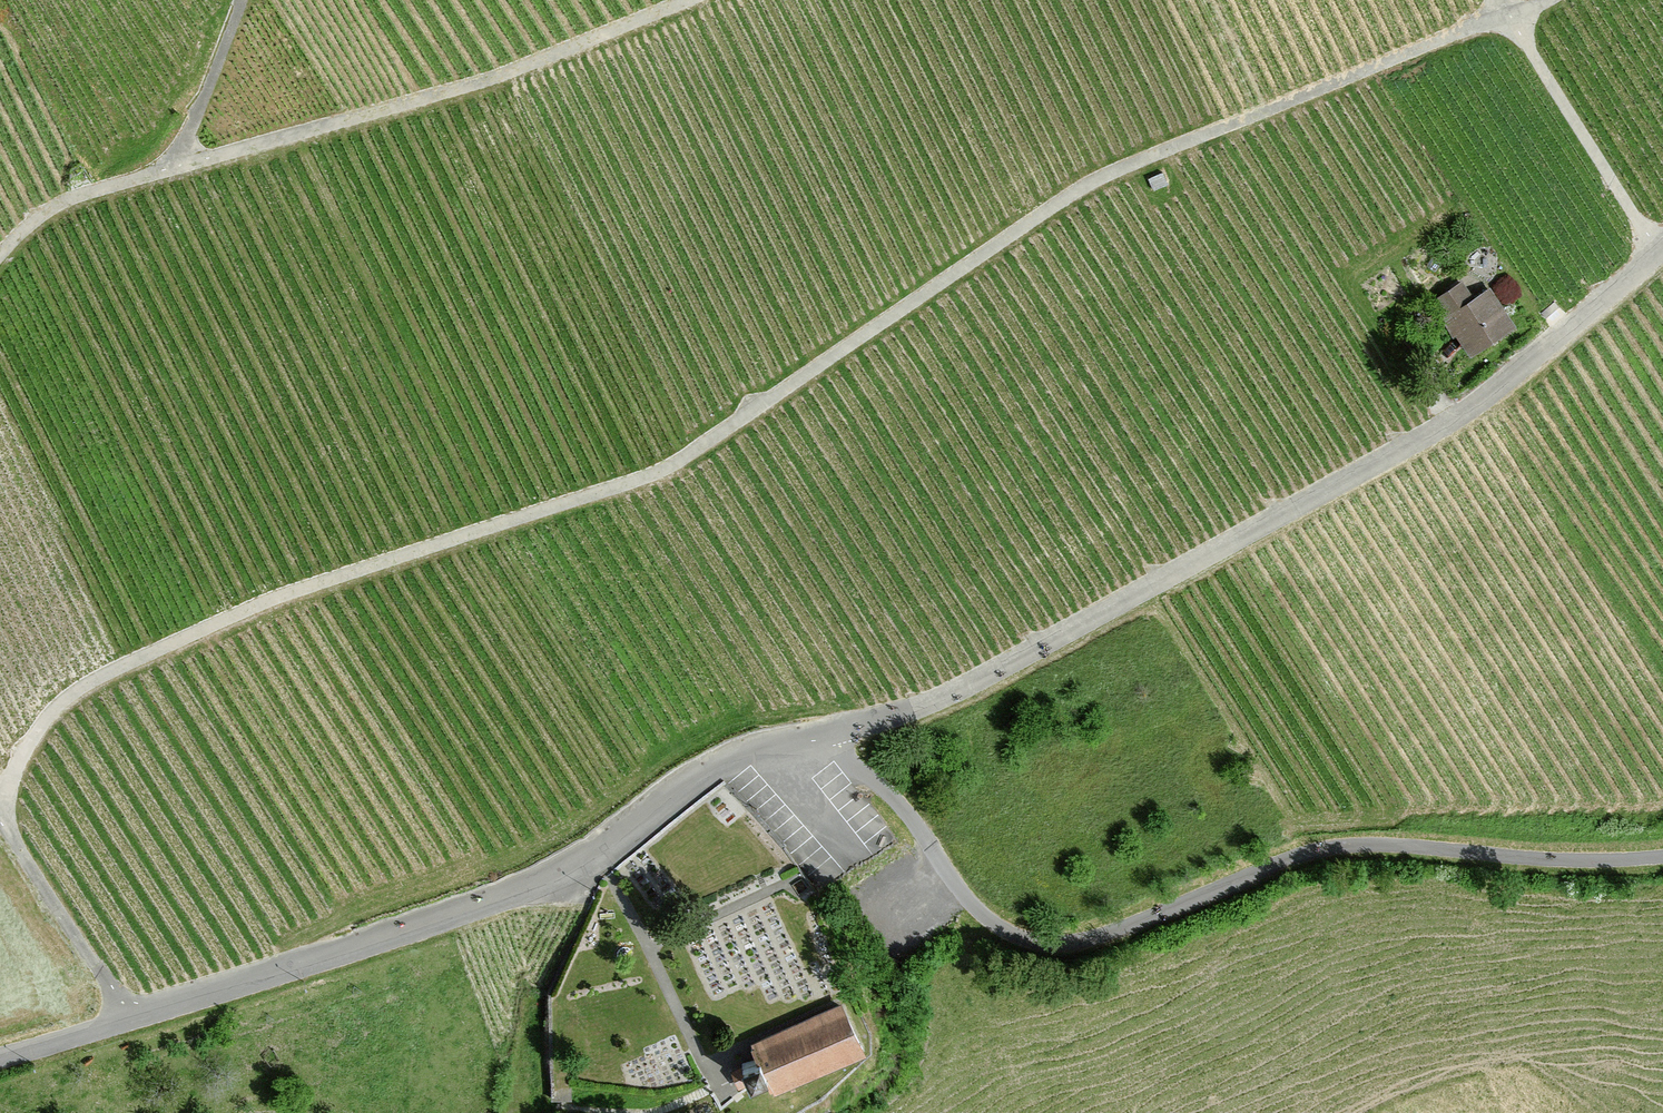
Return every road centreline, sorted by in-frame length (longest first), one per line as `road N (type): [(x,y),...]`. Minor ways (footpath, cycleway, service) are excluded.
road 1 (track): [(0,792),(56,710),(108,673),(270,600),(673,466),(1094,181),(1543,0)]
road 2 (residential): [(823,733),(970,686),(1454,418),(1662,249)]
road 3 (unclassified): [(1662,858),(1515,859),(1388,844),(1317,852),(1069,947),(1033,944),(989,922),(899,803),(834,751),(823,733)]
road 4 (residential): [(0,1060),(464,910),(569,868),(748,749),(823,733)]
road 5 (track): [(0,256),(71,199),(500,77),(692,0)]
road 6 (track): [(1660,252),(1499,0)]
road 7 (track): [(128,1018),(0,820)]
road 8 (track): [(239,0),(179,167)]

